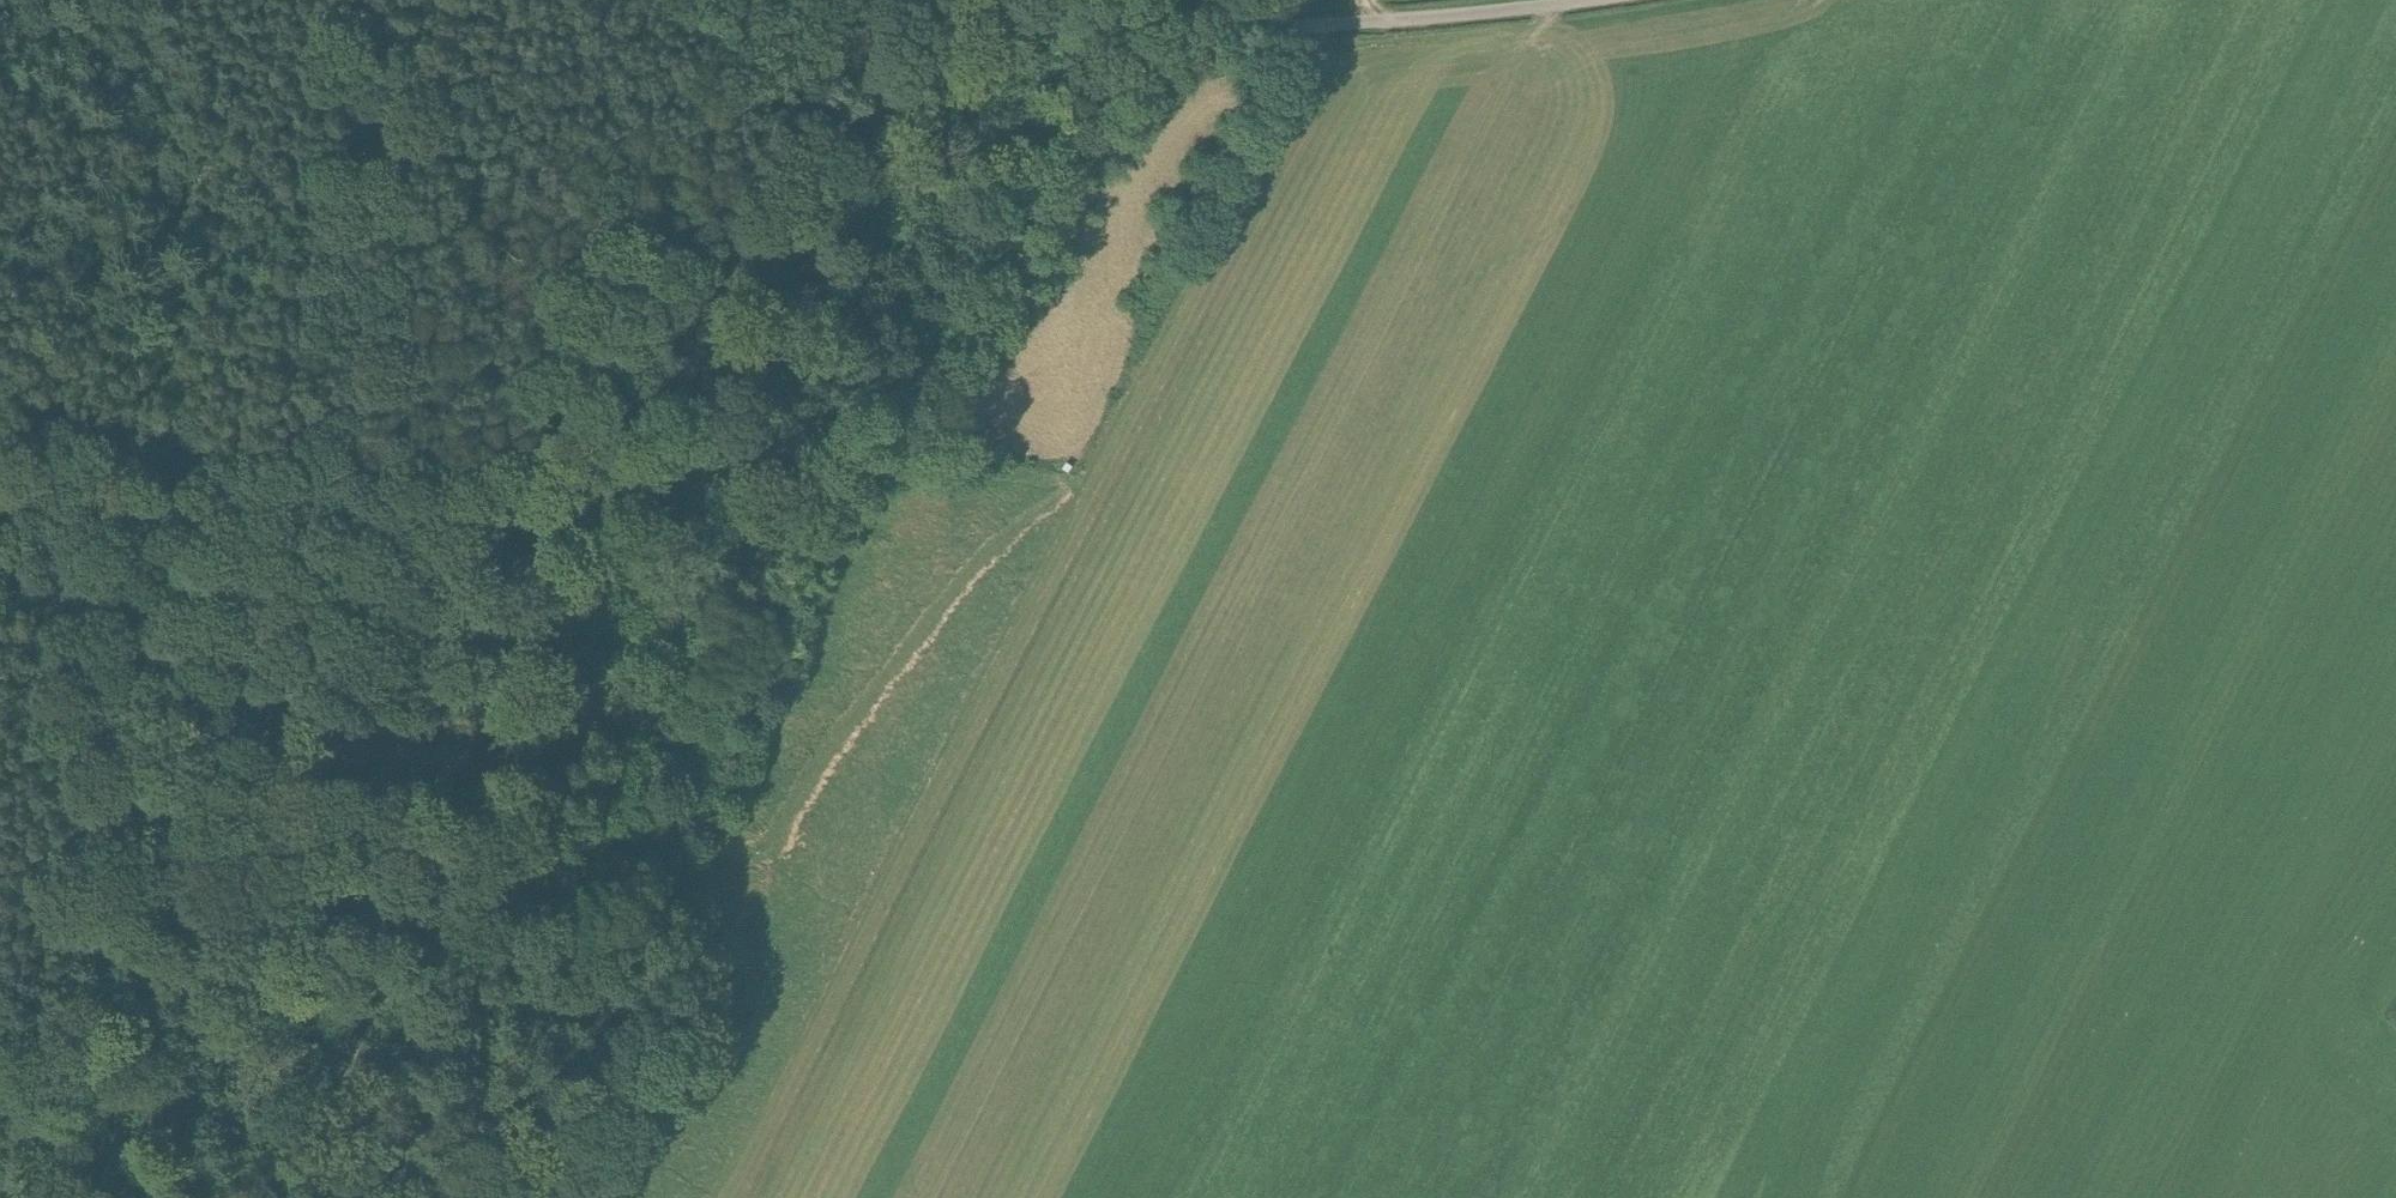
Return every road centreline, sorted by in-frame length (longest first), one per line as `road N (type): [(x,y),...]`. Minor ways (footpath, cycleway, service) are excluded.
road 1 (track): [(270,1197),(566,747),(663,623),(879,448),(1144,85),(1200,47),(1277,28)]
road 2 (unclassified): [(1277,28),(1583,0)]

